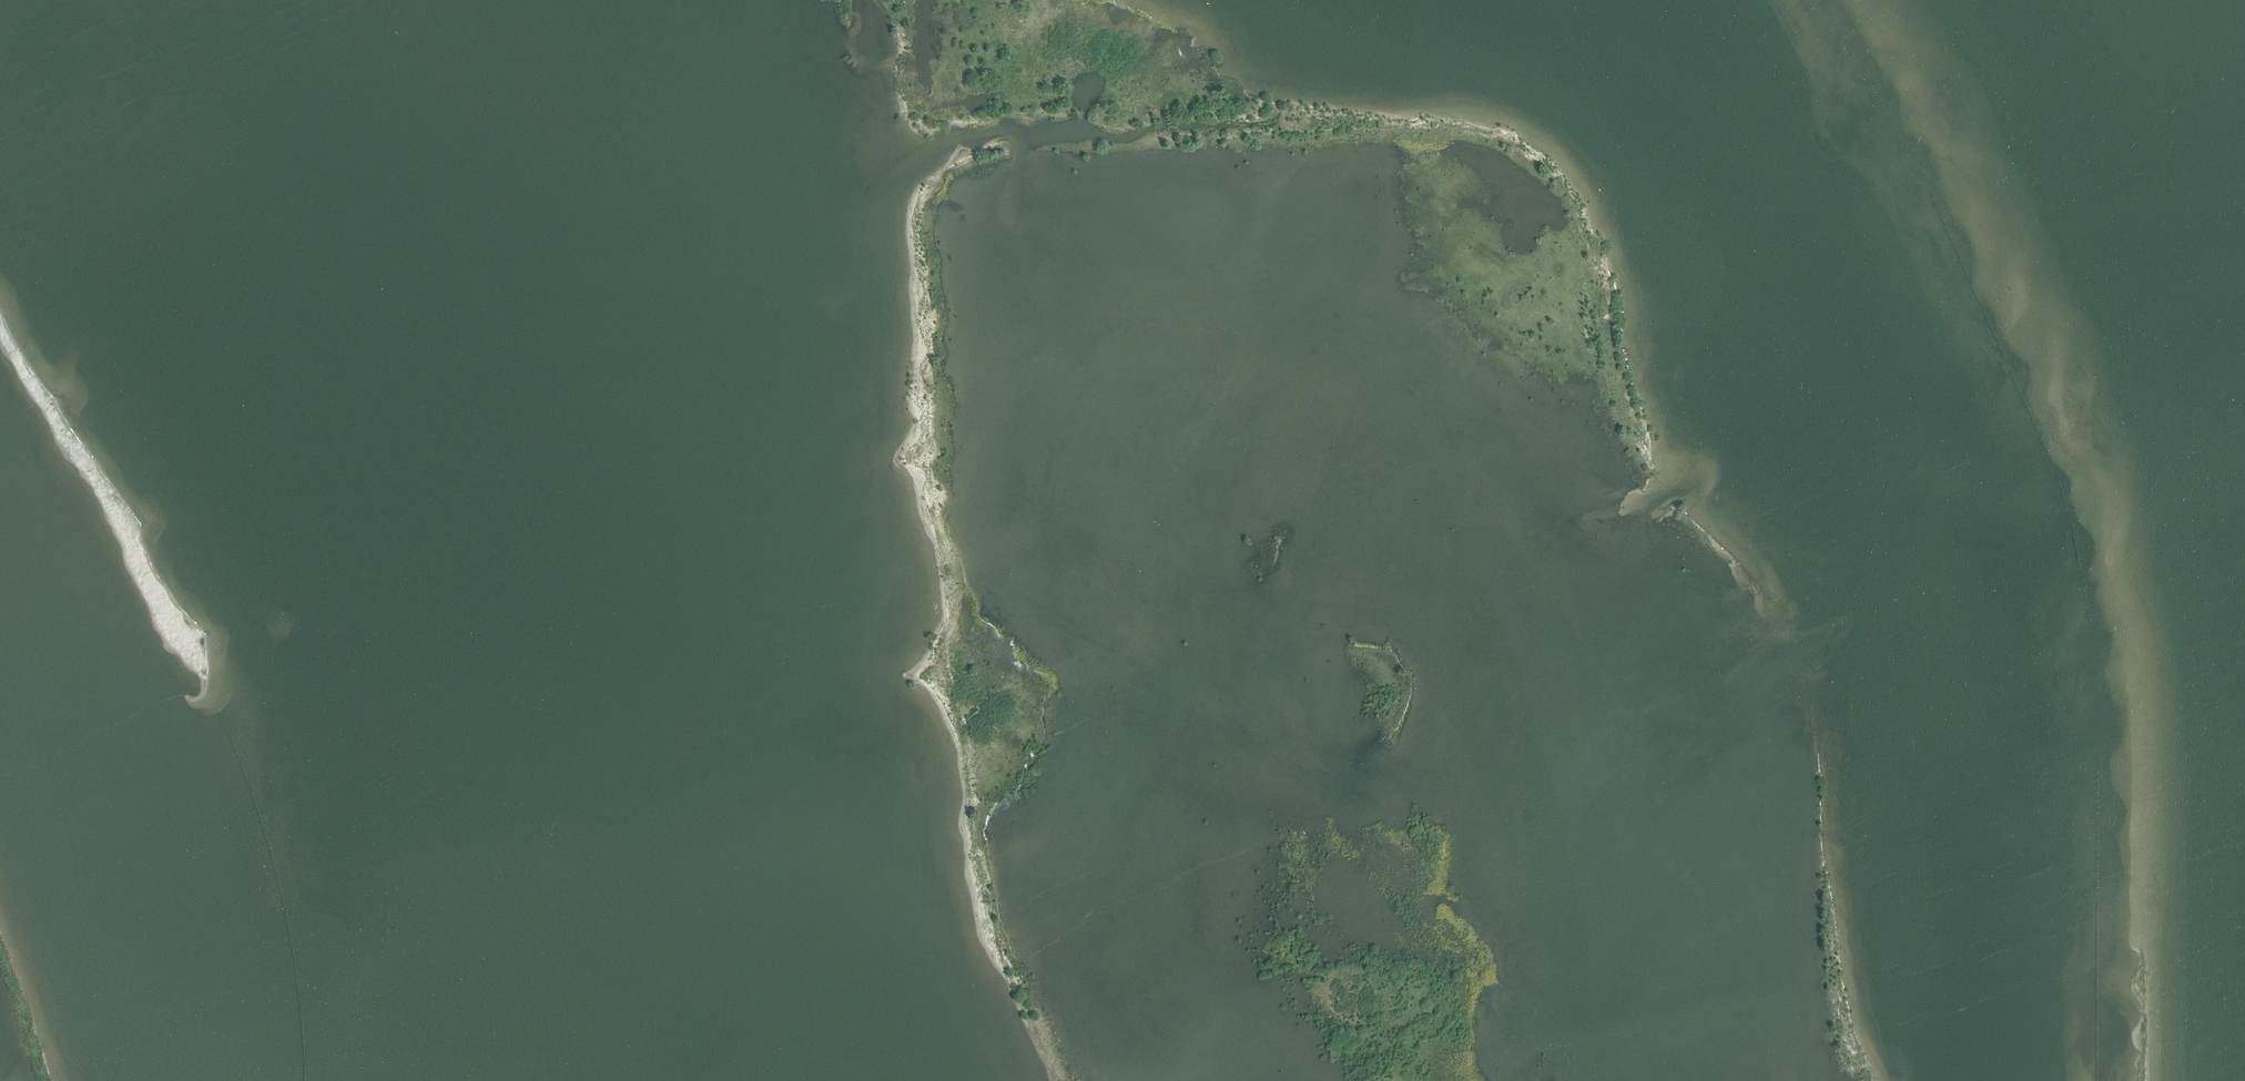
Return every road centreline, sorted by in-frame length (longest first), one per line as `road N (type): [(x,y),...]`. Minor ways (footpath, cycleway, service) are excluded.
road 1 (track): [(43,1080),(0,949)]

